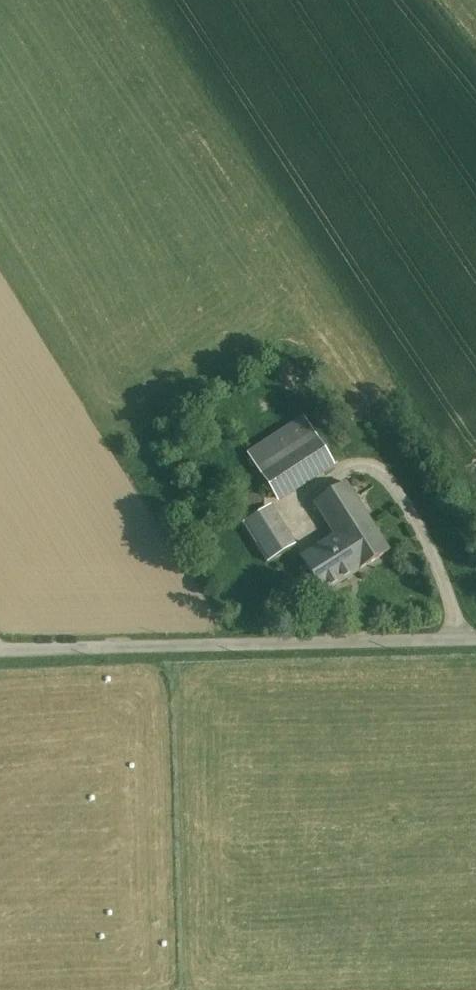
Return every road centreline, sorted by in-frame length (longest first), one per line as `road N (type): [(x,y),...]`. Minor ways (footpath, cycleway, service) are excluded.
road 1 (residential): [(0,650),(475,639)]

